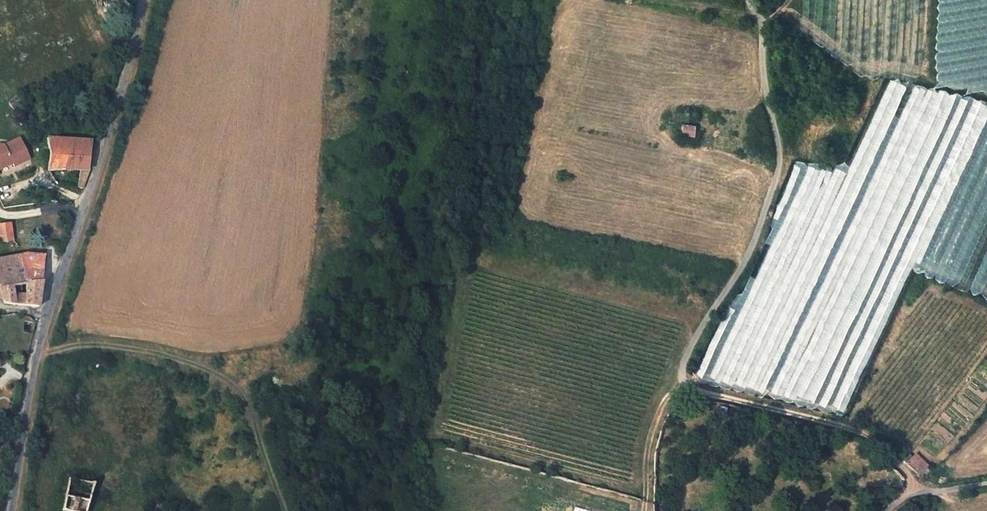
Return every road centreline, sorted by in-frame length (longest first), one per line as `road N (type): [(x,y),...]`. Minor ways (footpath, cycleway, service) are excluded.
road 1 (unclassified): [(742,2),(761,21),(780,154),(746,261),(690,346),(682,378),(689,393),(853,431),(908,474),(908,496)]
road 2 (unclassified): [(143,0),(129,73),(43,315),(10,510)]

